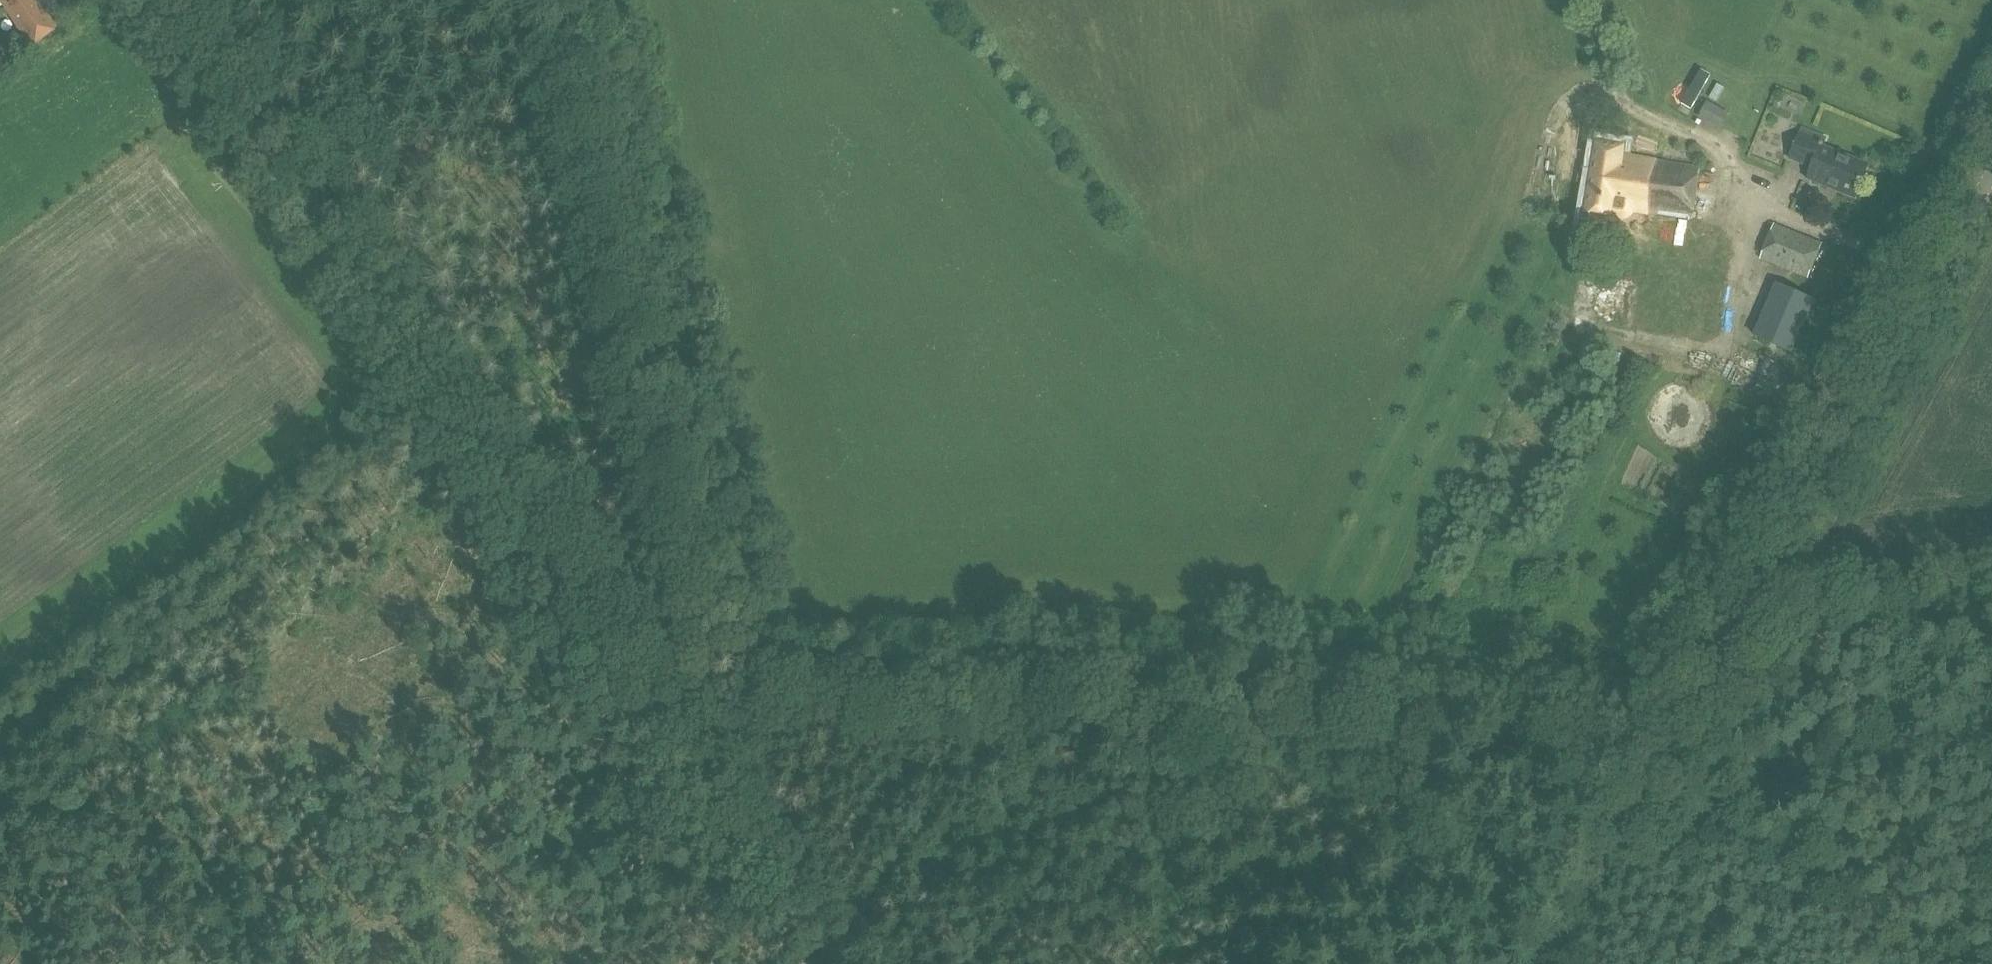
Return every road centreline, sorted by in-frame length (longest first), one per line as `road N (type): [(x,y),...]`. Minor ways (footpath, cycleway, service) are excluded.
road 1 (tertiary): [(1525,963),(1991,177)]
road 2 (track): [(633,666),(164,0)]
road 3 (track): [(847,963),(633,666)]
road 4 (track): [(1708,147),(1747,192),(1934,284)]
road 5 (track): [(1991,526),(1776,545)]

